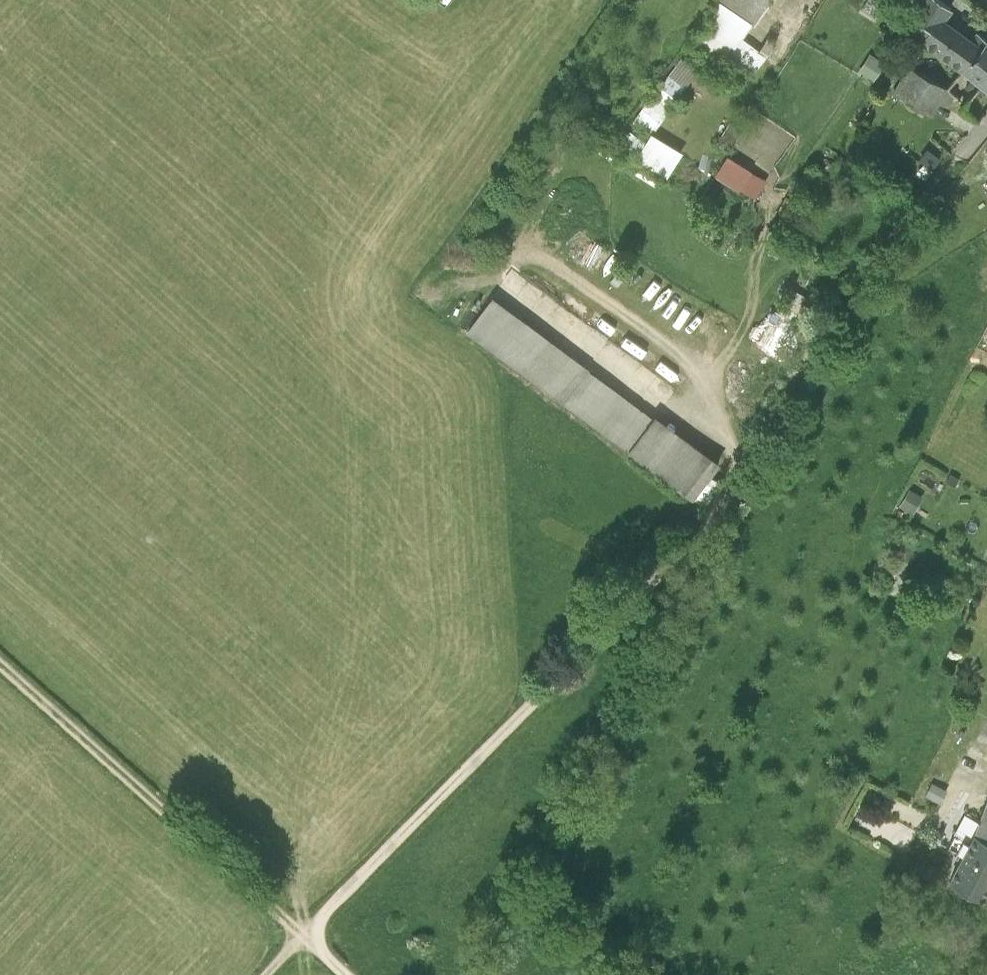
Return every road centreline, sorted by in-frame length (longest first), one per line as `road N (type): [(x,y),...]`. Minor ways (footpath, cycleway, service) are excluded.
road 1 (track): [(535,255),(700,364),(717,395),(736,482),(667,570),(303,935)]
road 2 (track): [(736,482),(837,308),(986,127)]
road 3 (track): [(303,935),(0,658)]

